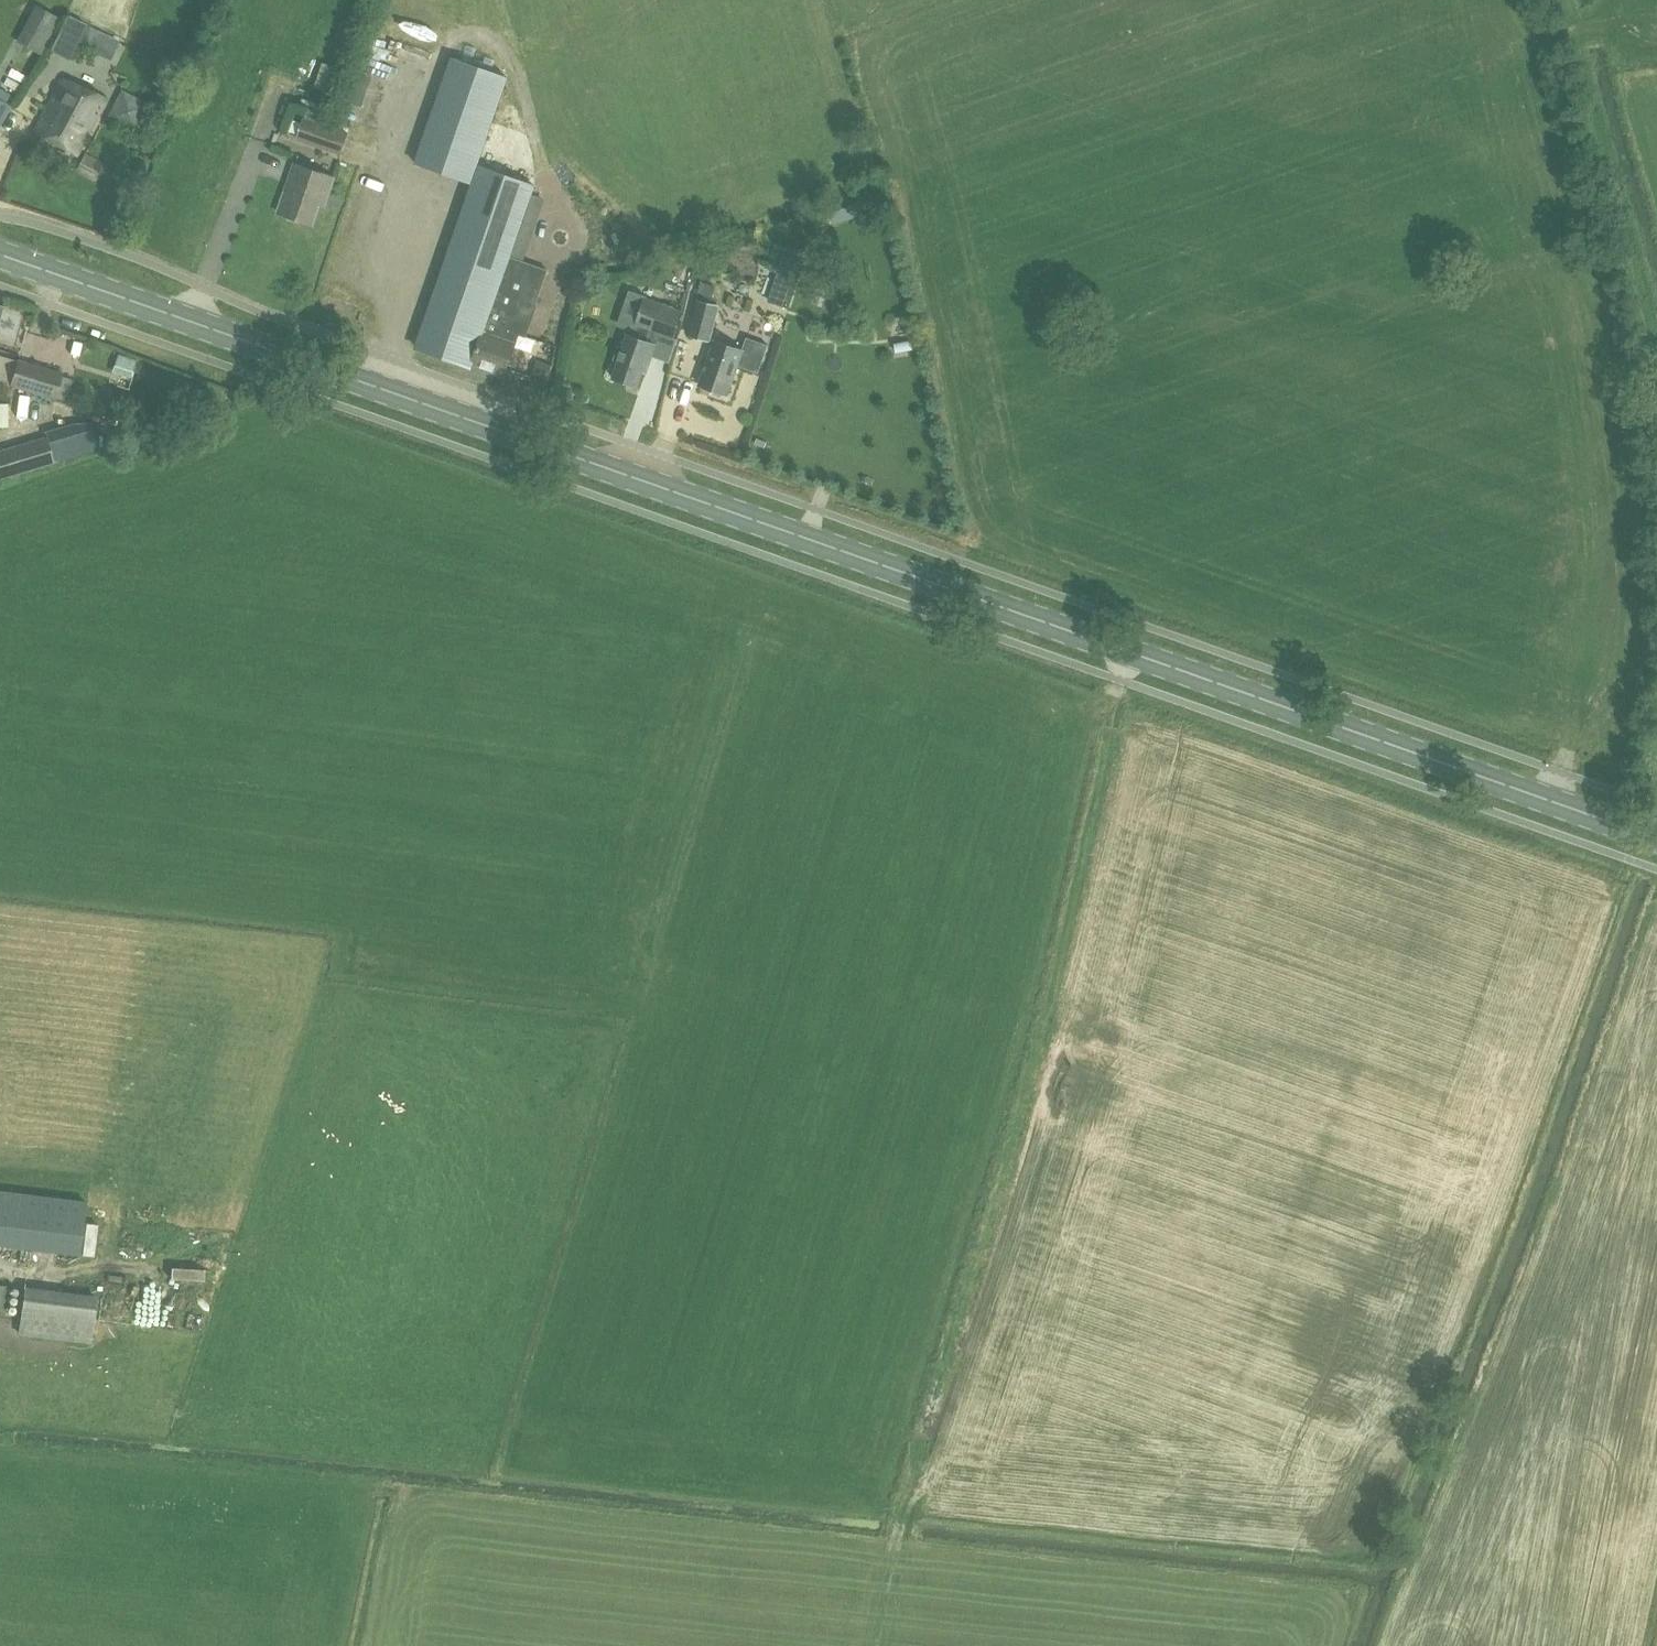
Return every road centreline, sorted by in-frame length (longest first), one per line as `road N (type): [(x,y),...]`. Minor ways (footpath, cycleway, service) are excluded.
road 1 (primary): [(1656,837),(0,256)]
road 2 (track): [(1564,0),(1656,345)]
road 3 (track): [(870,1645),(918,1445)]

